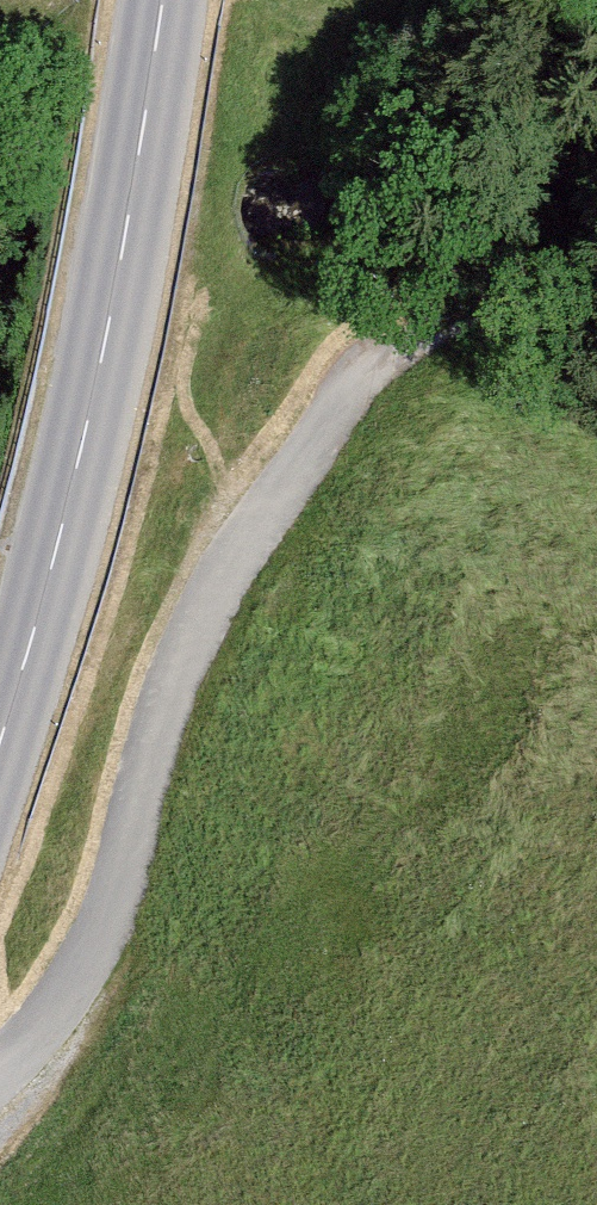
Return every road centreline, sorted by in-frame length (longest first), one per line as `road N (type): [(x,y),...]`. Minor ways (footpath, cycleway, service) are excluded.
road 1 (unclassified): [(368,376),(250,536),(203,614),(151,752),(107,916),(76,983),(0,1087)]
road 2 (secondary): [(0,760),(96,399),(167,0)]
road 3 (track): [(596,284),(368,376)]

